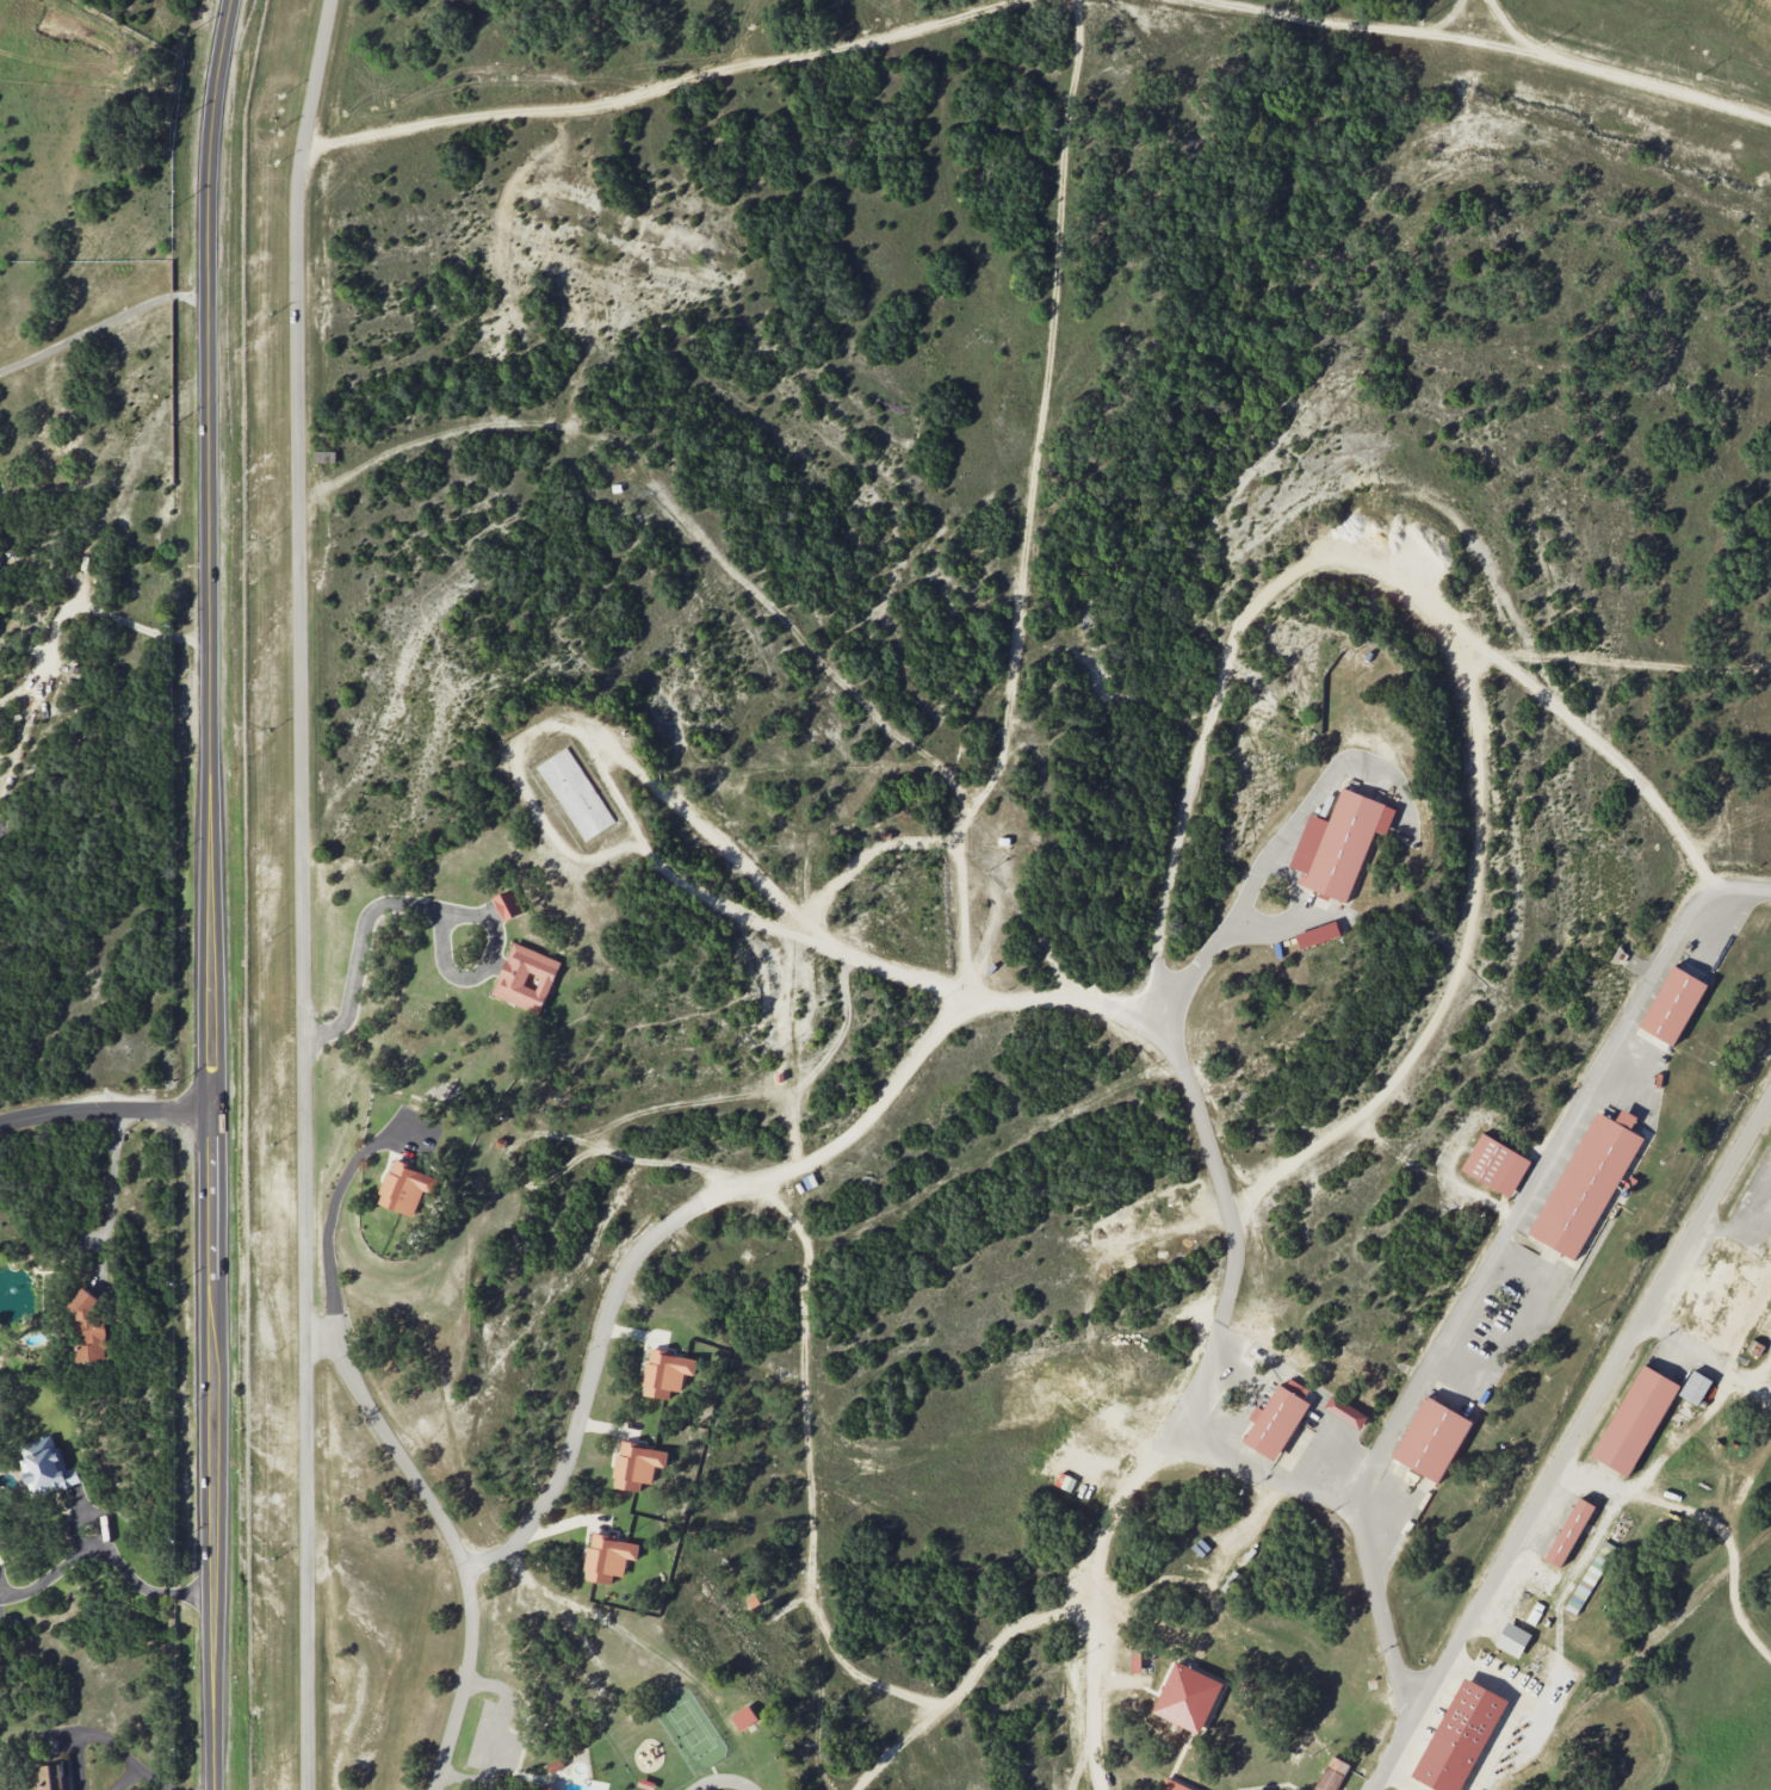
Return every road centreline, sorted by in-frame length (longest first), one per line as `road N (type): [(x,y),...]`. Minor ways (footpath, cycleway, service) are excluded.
road 1 (residential): [(336,0),(315,129),(308,497),(315,1789)]
road 2 (secondary): [(213,1591),(209,203),(234,0)]
road 3 (residential): [(959,996),(803,930),(763,881),(577,714),(556,717),(501,763),(574,877),(643,849),(730,912),(786,933),(803,930),(872,851),(945,846)]
road 4 (residential): [(1717,893),(1645,782),(1559,701),(1515,609),(1461,526),(1431,502),(1402,495),(1369,504),(1236,630),(1190,792),(1147,1030)]
road 5 (residential): [(1416,1718),(1388,1650),(1367,1560),(1363,1488),(1697,905),(1717,893),(1770,891)]
road 6 (residential): [(956,846),(965,815),(955,785),(887,729),(723,562),(626,445),(530,422),(478,426),(380,457),(308,497)]
road 7 (residential): [(1232,1210),(1382,1098),(1408,1066),(1457,979),(1479,884),(1481,723),(1473,661),(1460,638),(1428,600),(1385,569),(1339,560),(1296,570)]
road 8 (residential): [(1362,1494),(1240,1478),(1202,1431),(1199,1399),(1238,1237),(1191,1084),(1171,1051),(1117,1012),(1066,1001),(974,1007),(940,1027)]
road 9 (residential): [(475,1625),(500,1565),(562,1472),(605,1320),(633,1257),(675,1213),(844,1142),(940,1027)]
road 10 (residential): [(1770,1103),(1375,1789)]
road 11 (residential): [(437,1789),(475,1625),(470,1590),(445,1525),(354,1387),(341,1354),(327,1241),(349,1169),(363,1153),(402,1138)]
road 12 (residential): [(314,155),(389,128),(625,100),(686,78),(819,55),(1015,0)]
road 13 (residential): [(1181,0),(1543,57),(1770,115)]
road 14 (residential): [(1104,1789),(1097,1752),(1102,1542),(1207,1368)]
road 15 (residential): [(1473,661),(1521,655),(1770,672)]
road 16 (residential): [(1277,861),(1262,862),(1158,1039)]
road 17 (residential): [(212,1111),(101,1108),(0,1124)]
road 18 (secondary): [(215,1789),(213,1591)]
road 19 (residential): [(945,846),(956,846),(995,897),(990,944),(959,996)]
road 20 (residential): [(1095,1004),(995,897)]
road 21 (residential): [(1225,929),(1293,919),(1296,888),(1277,861)]

